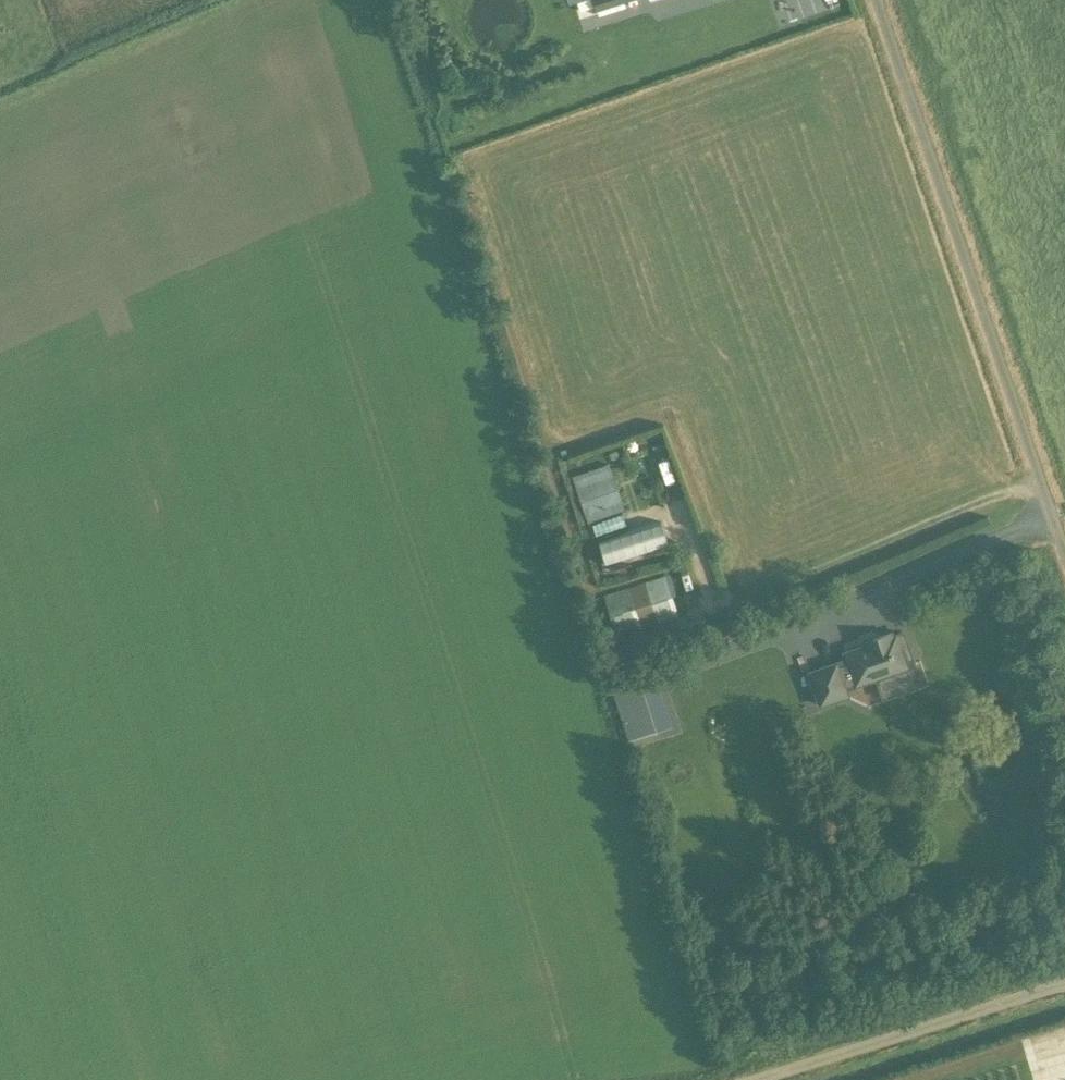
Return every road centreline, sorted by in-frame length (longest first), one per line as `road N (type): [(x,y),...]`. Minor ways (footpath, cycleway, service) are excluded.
road 1 (unclassified): [(1064,558),(875,0)]
road 2 (unclassified): [(757,1079),(1064,987)]

